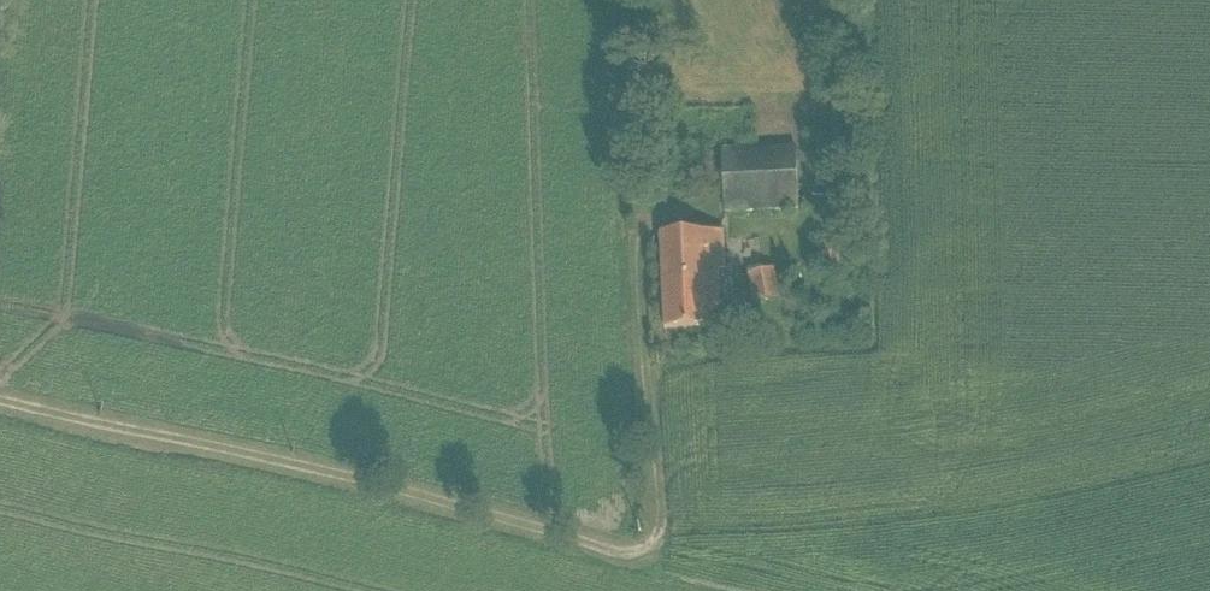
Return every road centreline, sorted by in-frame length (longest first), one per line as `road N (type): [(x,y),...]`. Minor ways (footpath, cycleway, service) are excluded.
road 1 (track): [(0,397),(635,548),(648,540),(660,507),(644,238),(674,212),(722,222)]

